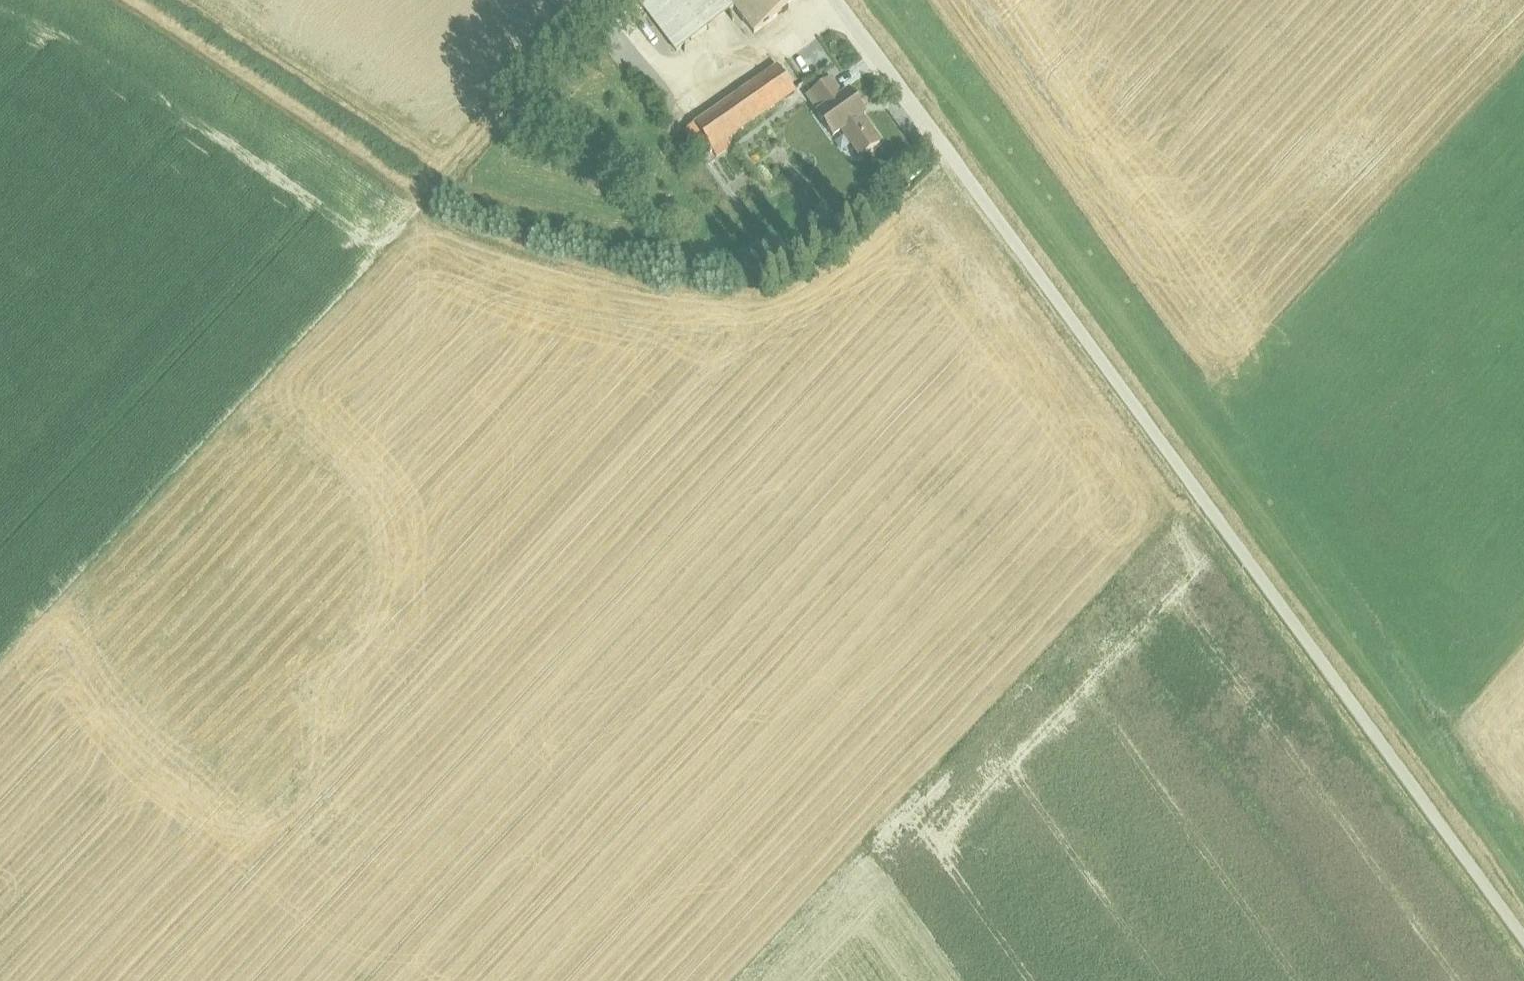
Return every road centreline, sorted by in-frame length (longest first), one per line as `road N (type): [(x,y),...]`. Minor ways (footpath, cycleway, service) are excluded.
road 1 (unclassified): [(1523,940),(836,0)]

